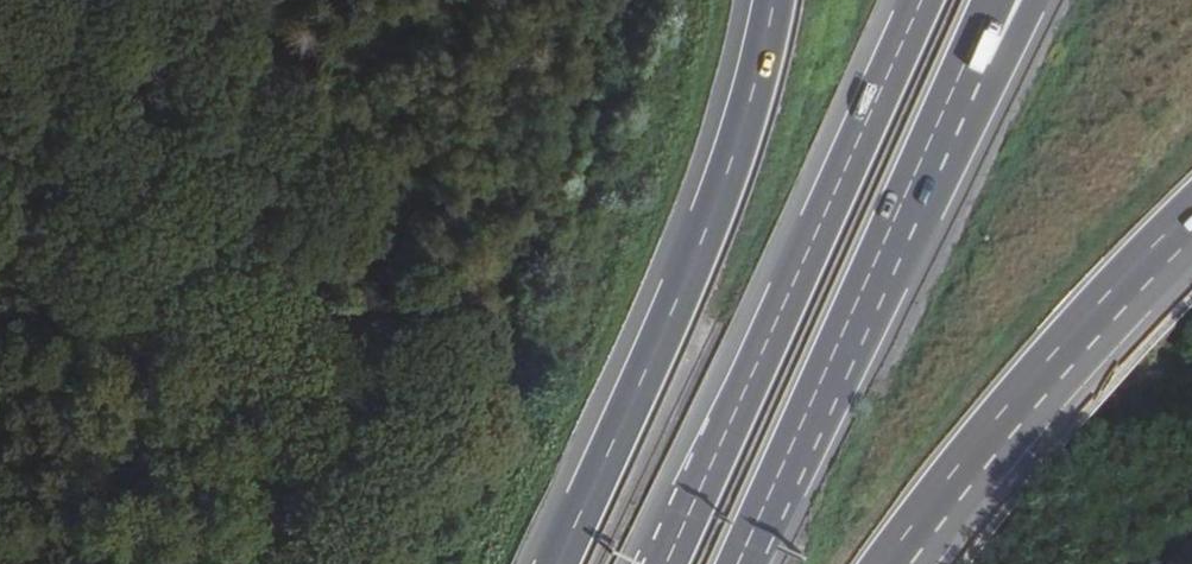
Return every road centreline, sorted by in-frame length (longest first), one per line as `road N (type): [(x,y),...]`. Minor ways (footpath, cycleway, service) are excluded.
road 1 (trunk): [(920,0),(665,563)]
road 2 (motorway): [(771,0),(756,79),(709,221),(558,563)]
road 3 (trunk): [(744,563),(957,106)]
road 4 (motorway): [(897,563),(1128,276),(1191,218)]
road 5 (trunk): [(957,106),(1018,35),(1035,0)]

